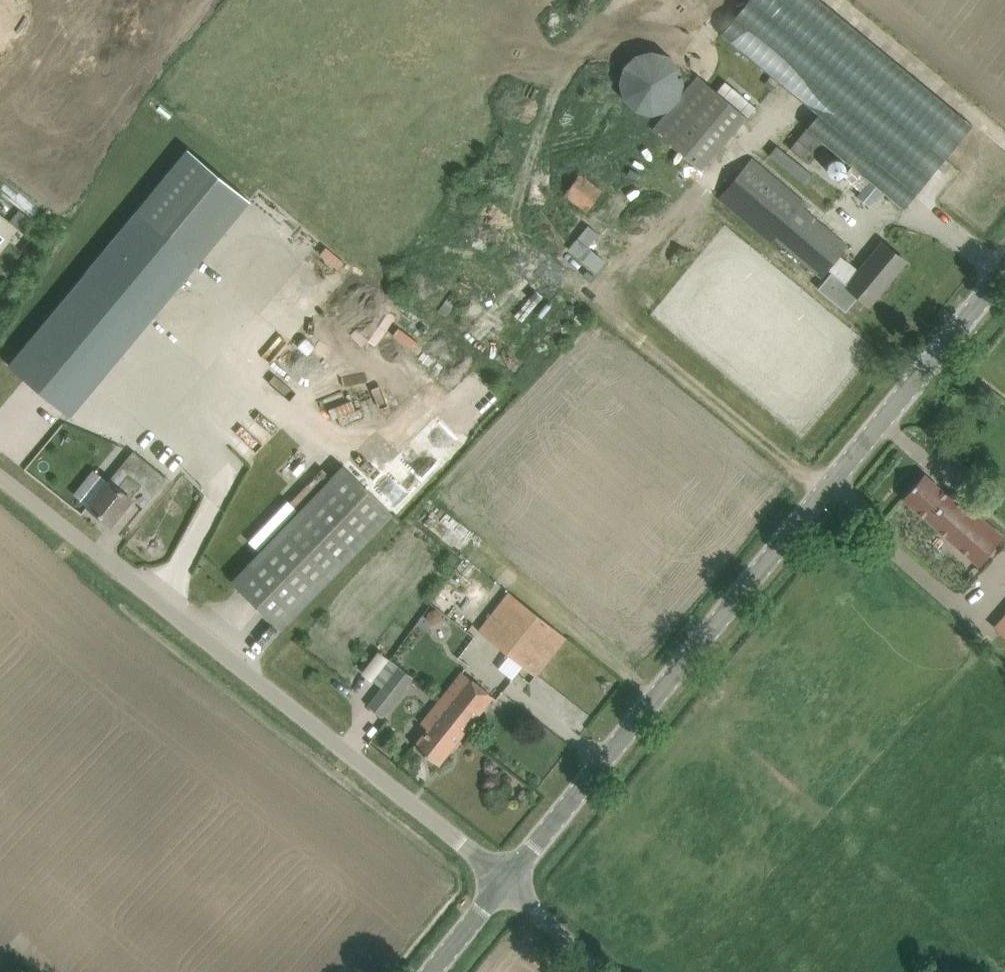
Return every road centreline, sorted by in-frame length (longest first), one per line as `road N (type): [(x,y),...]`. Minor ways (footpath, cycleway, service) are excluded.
road 1 (tertiary): [(508,886),(1004,272)]
road 2 (track): [(656,0),(625,17),(565,75),(537,138),(514,229),(530,262),(600,306),(826,493)]
road 3 (unclassified): [(508,886),(0,481)]
road 4 (unclassified): [(600,971),(508,886)]

